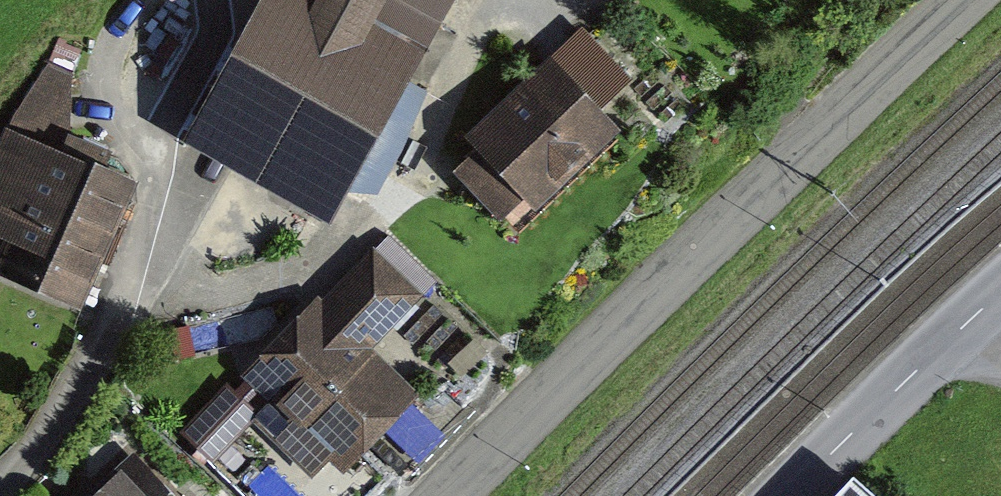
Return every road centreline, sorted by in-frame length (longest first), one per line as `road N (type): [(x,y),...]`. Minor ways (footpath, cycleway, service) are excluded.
road 1 (tertiary): [(972,0),(642,299),(444,495)]
road 2 (residential): [(0,481),(56,418),(135,279),(159,168),(155,146),(124,123),(105,83),(116,40),(143,0)]
road 3 (residential): [(790,495),(1000,290)]

